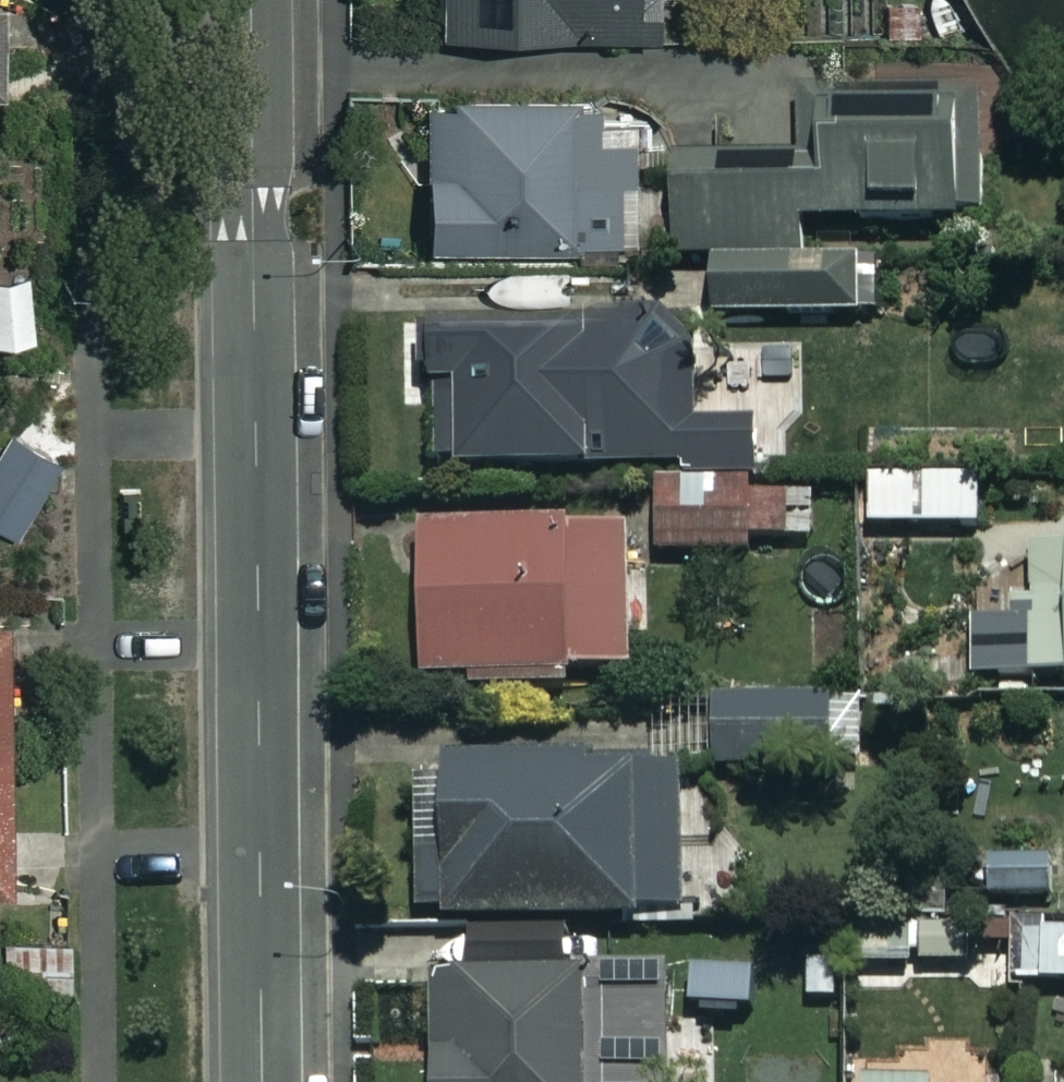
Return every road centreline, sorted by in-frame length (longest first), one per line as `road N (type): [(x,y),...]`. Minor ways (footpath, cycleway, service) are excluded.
road 1 (residential): [(251,0),(264,1081)]

